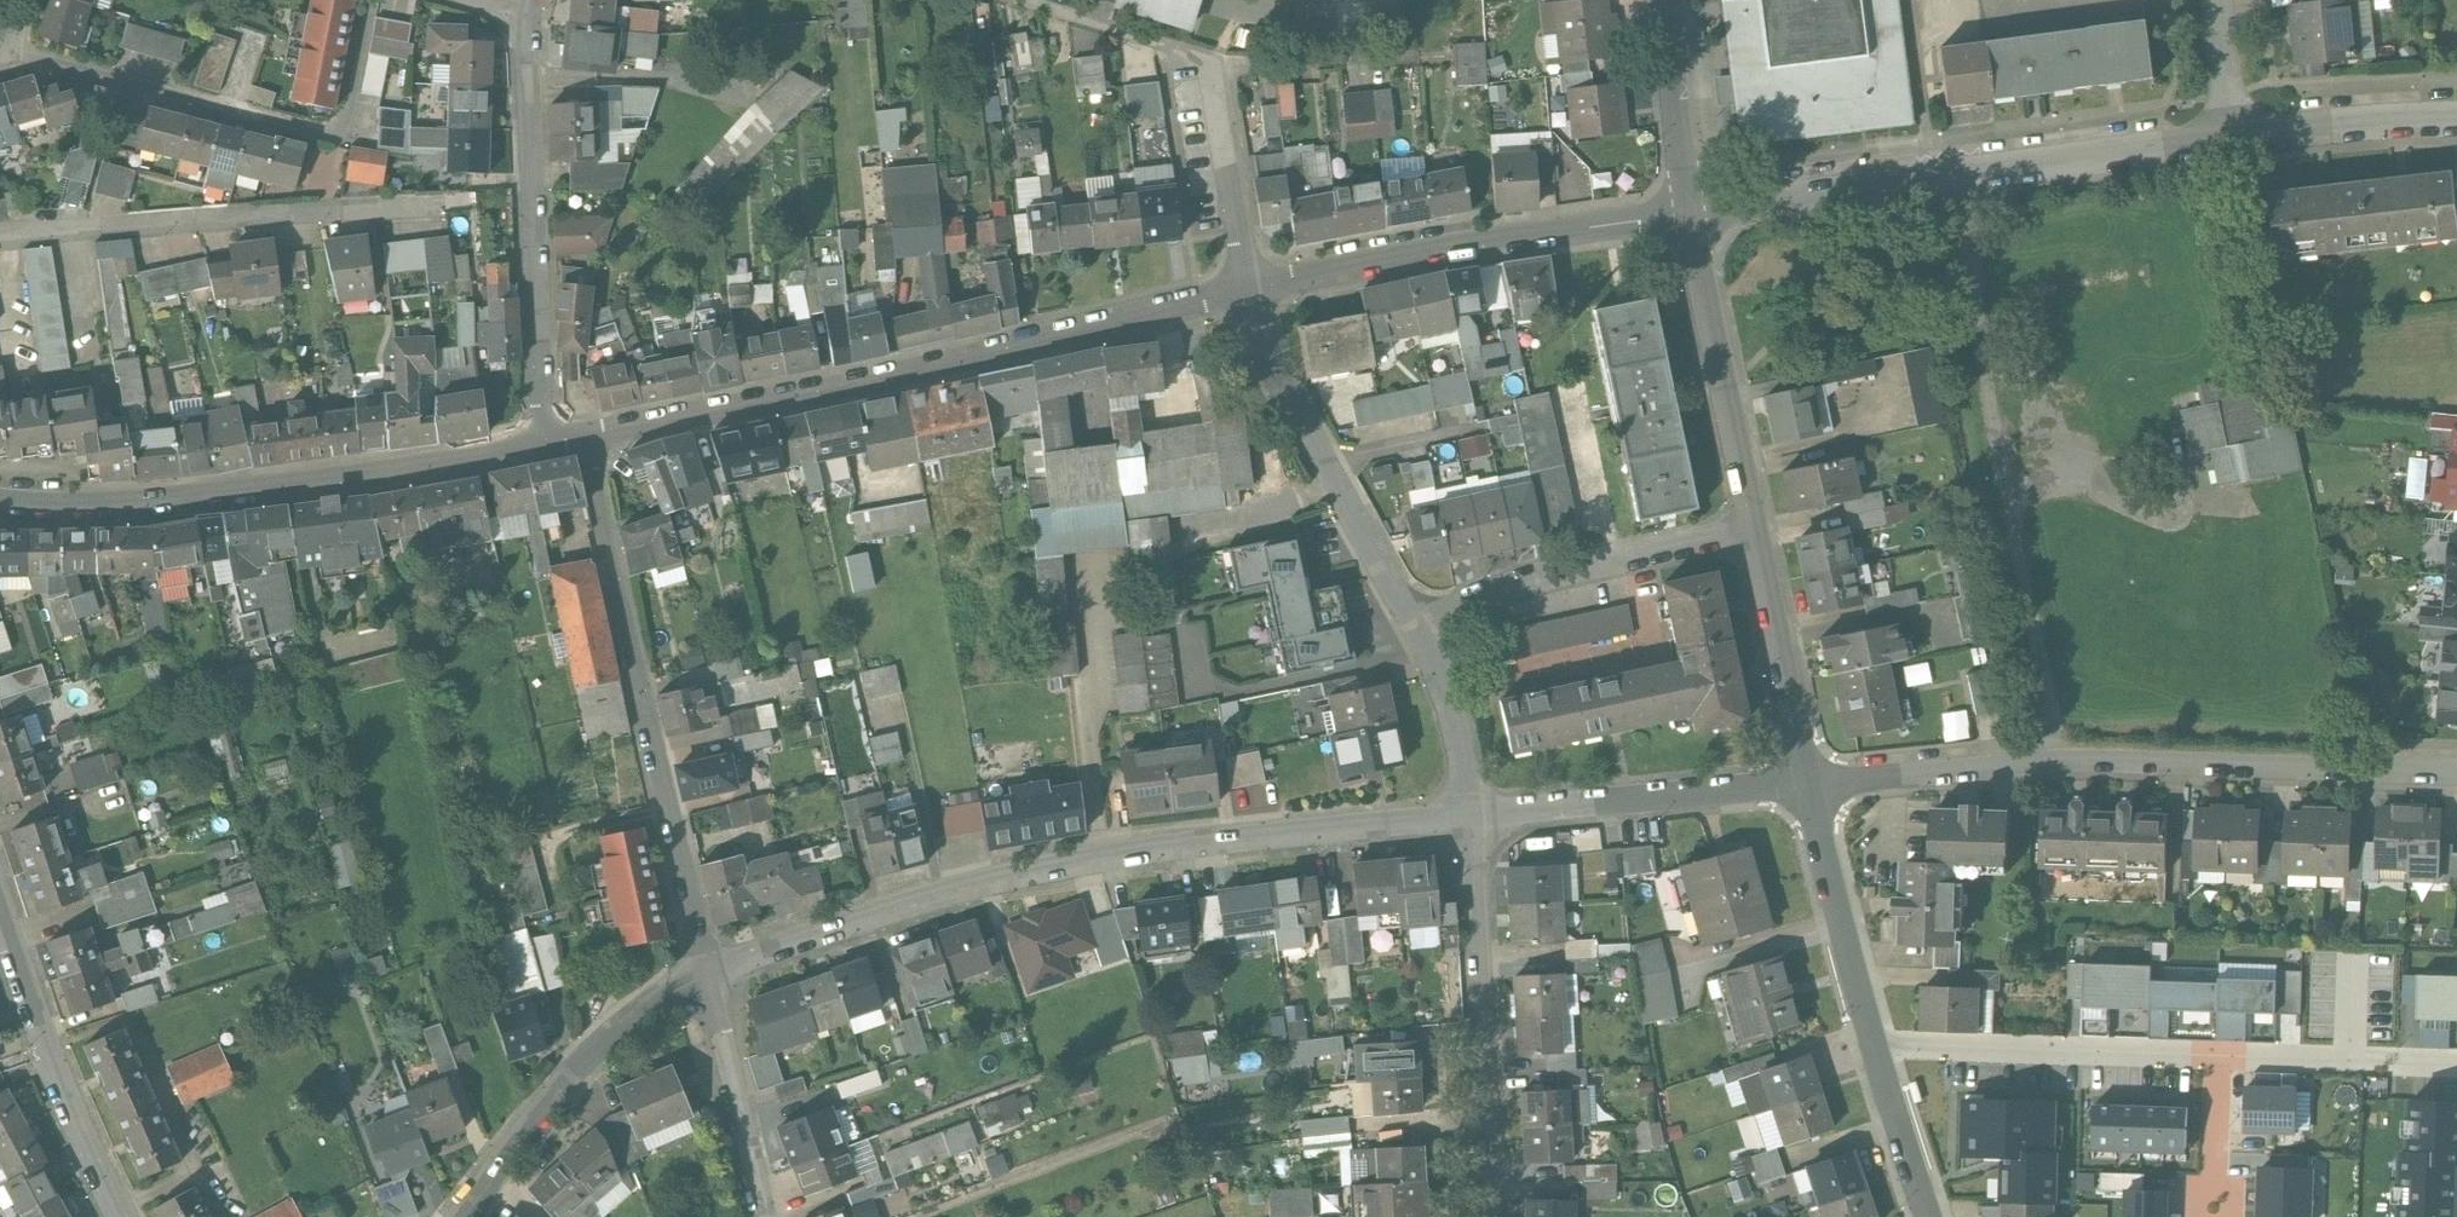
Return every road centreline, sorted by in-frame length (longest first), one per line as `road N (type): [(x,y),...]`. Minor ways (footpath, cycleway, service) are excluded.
road 1 (residential): [(706,970),(986,884),(1111,858),(1474,821)]
road 2 (residential): [(586,435),(1249,295)]
road 3 (unclassified): [(2058,763),(1959,166)]
road 4 (residential): [(0,497),(132,501),(548,441)]
road 5 (residential): [(706,970),(586,435)]
road 6 (residential): [(14,52),(328,136),(349,124),(374,0)]
road 7 (residential): [(1249,295),(1467,245),(1690,212)]
road 8 (residential): [(0,236),(437,203)]
road 9 (residential): [(548,441),(528,23)]
road 10 (residential): [(2058,763),(2456,773)]
road 11 (residential): [(1474,821),(1492,1216)]
road 12 (residential): [(1249,295),(1260,335),(1412,623)]
road 13 (residential): [(1412,623),(1550,578),(1758,529)]
road 14 (residential): [(0,890),(54,1051),(134,1216)]
road 15 (residential): [(467,1216),(562,1082),(615,1026),(706,970)]
road 16 (residential): [(1877,1051),(2219,1061)]
road 17 (residential): [(1474,821),(1810,786)]
road 18 (residential): [(1690,212),(1758,529)]
road 19 (residential): [(1810,786),(1877,1051)]
road 20 (residential): [(1690,212),(1959,166)]
road 21 (residential): [(1959,166),(2223,131)]
road 22 (residential): [(1758,529),(1810,786)]
road 23 (residential): [(765,1216),(706,970)]
road 24 (residential): [(1810,786),(2058,763)]
road 25 (residential): [(2219,1061),(2456,1064)]
road 26 (residential): [(2223,131),(2456,120)]
road 27 (residential): [(1217,68),(1249,295)]
road 28 (residential): [(1690,212),(1662,0)]
road 29 (residential): [(1412,623),(1453,701),(1474,821)]
road 30 (residential): [(1877,1051),(1931,1216)]
road 31 (residential): [(2223,131),(2213,0)]
road 32 (residential): [(2219,1061),(2214,1186)]

